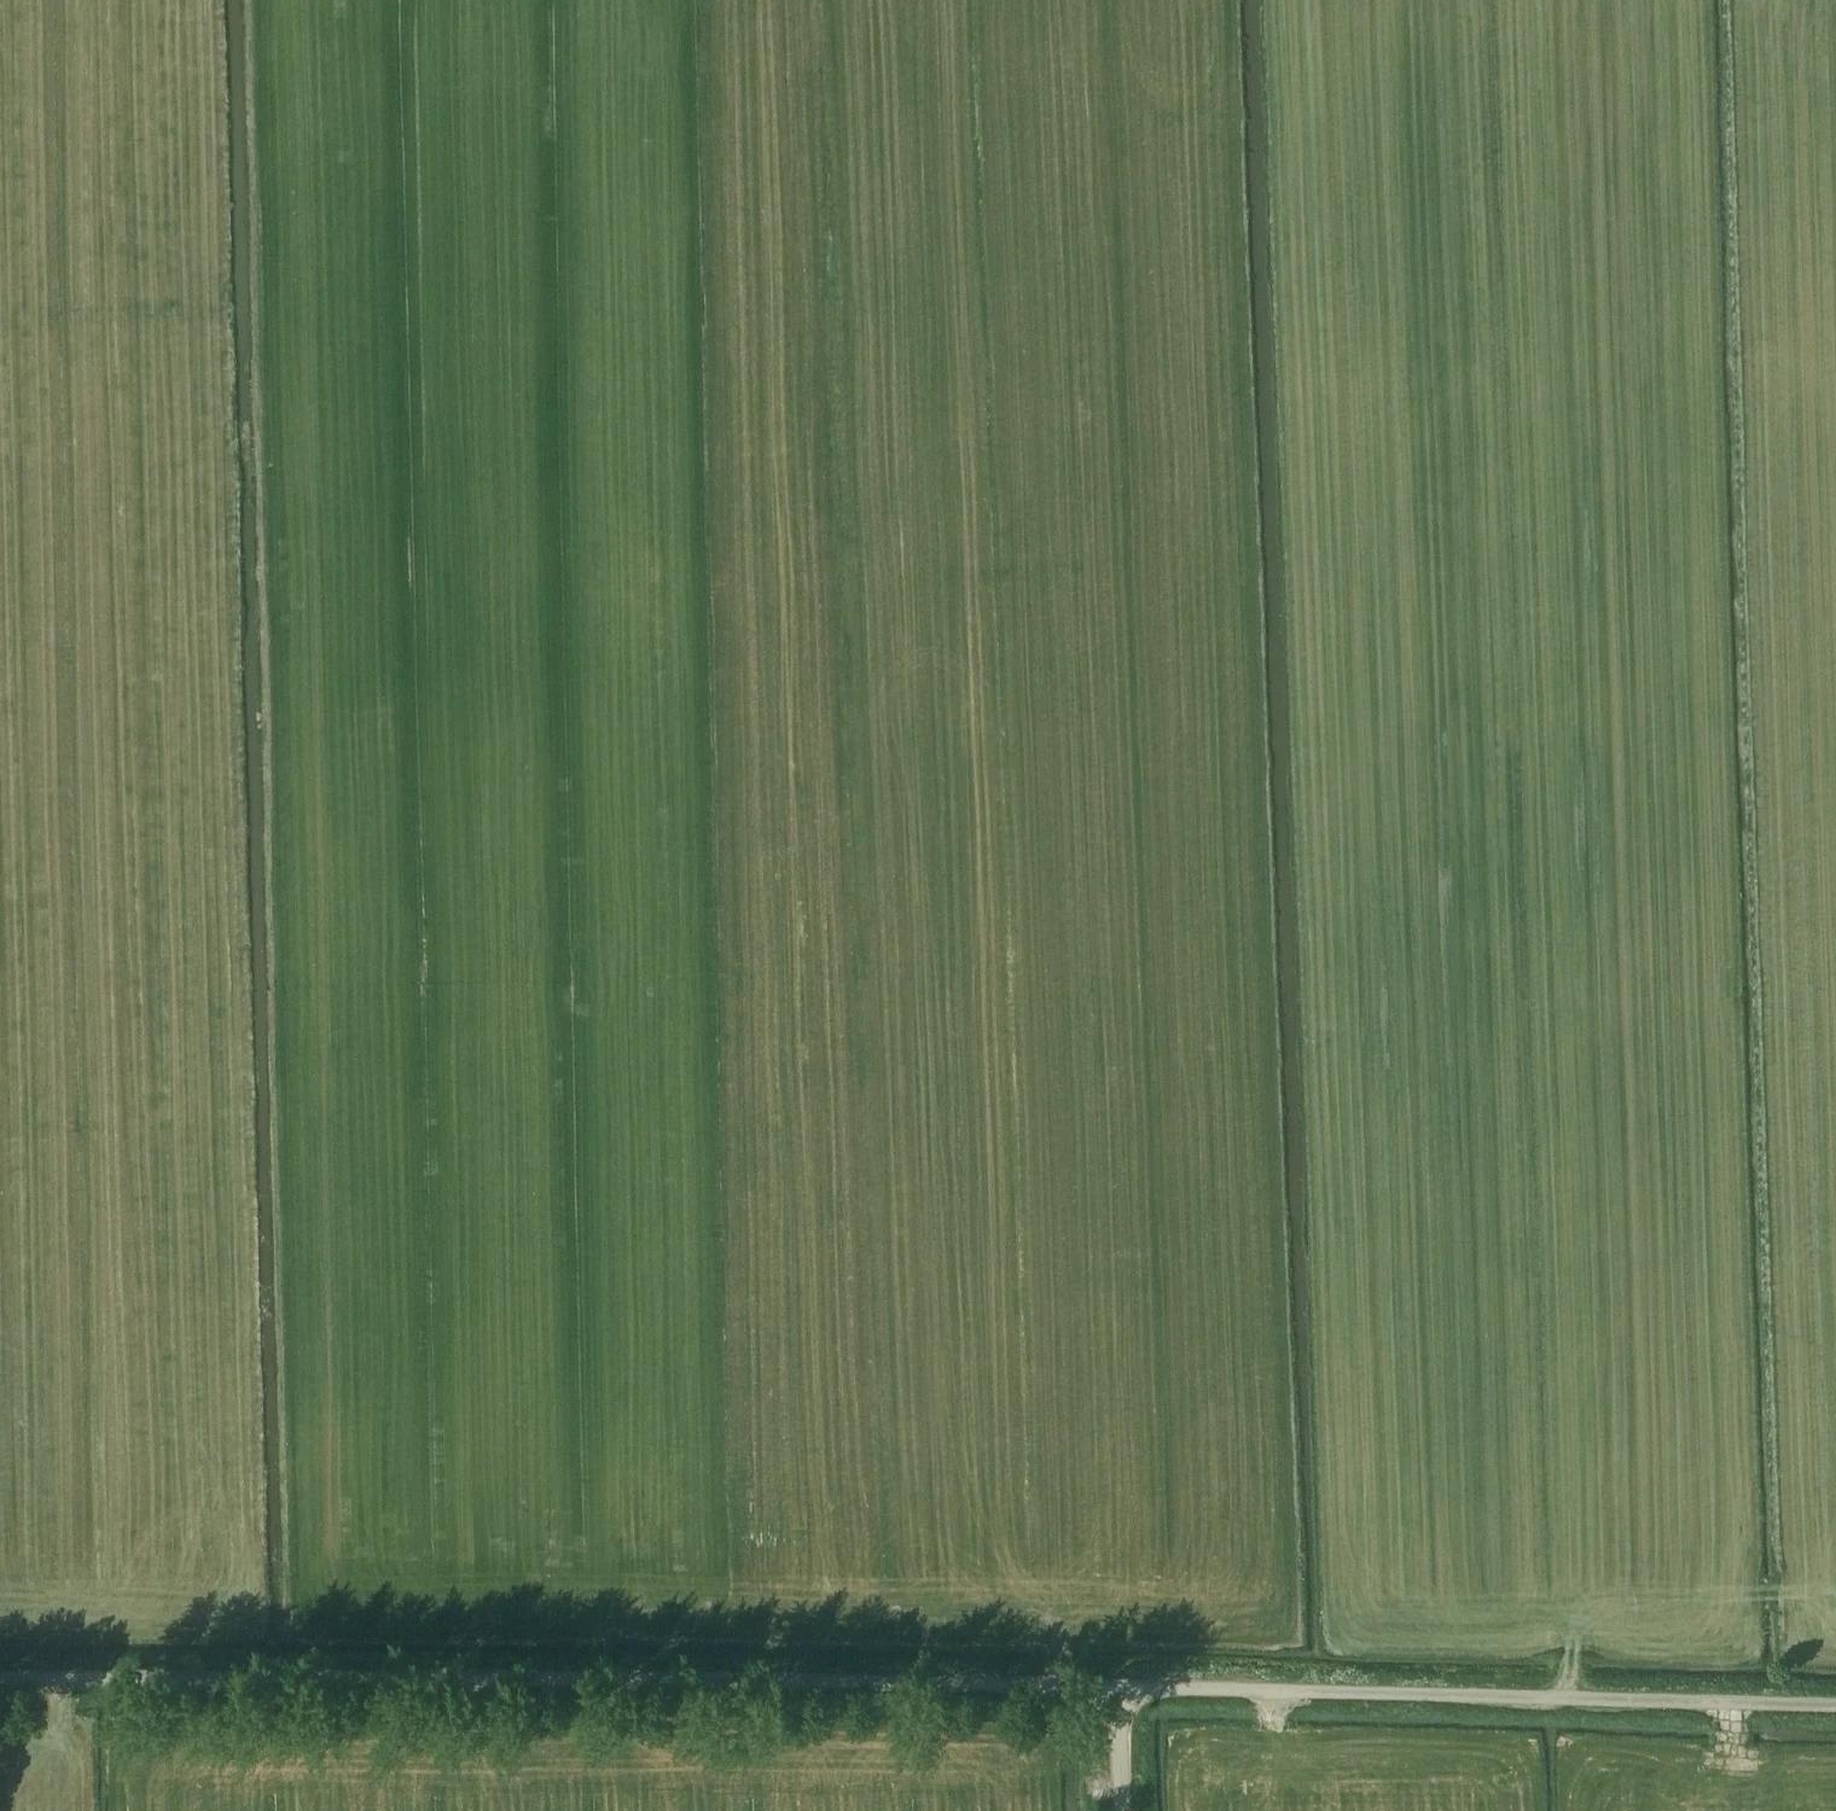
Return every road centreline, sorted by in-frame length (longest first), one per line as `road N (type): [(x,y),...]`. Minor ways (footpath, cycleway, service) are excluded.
road 1 (unclassified): [(1117,1687),(0,1678)]
road 2 (unclassified): [(1835,1699),(1117,1687)]
road 3 (unclassified): [(1123,1810),(1117,1687)]

